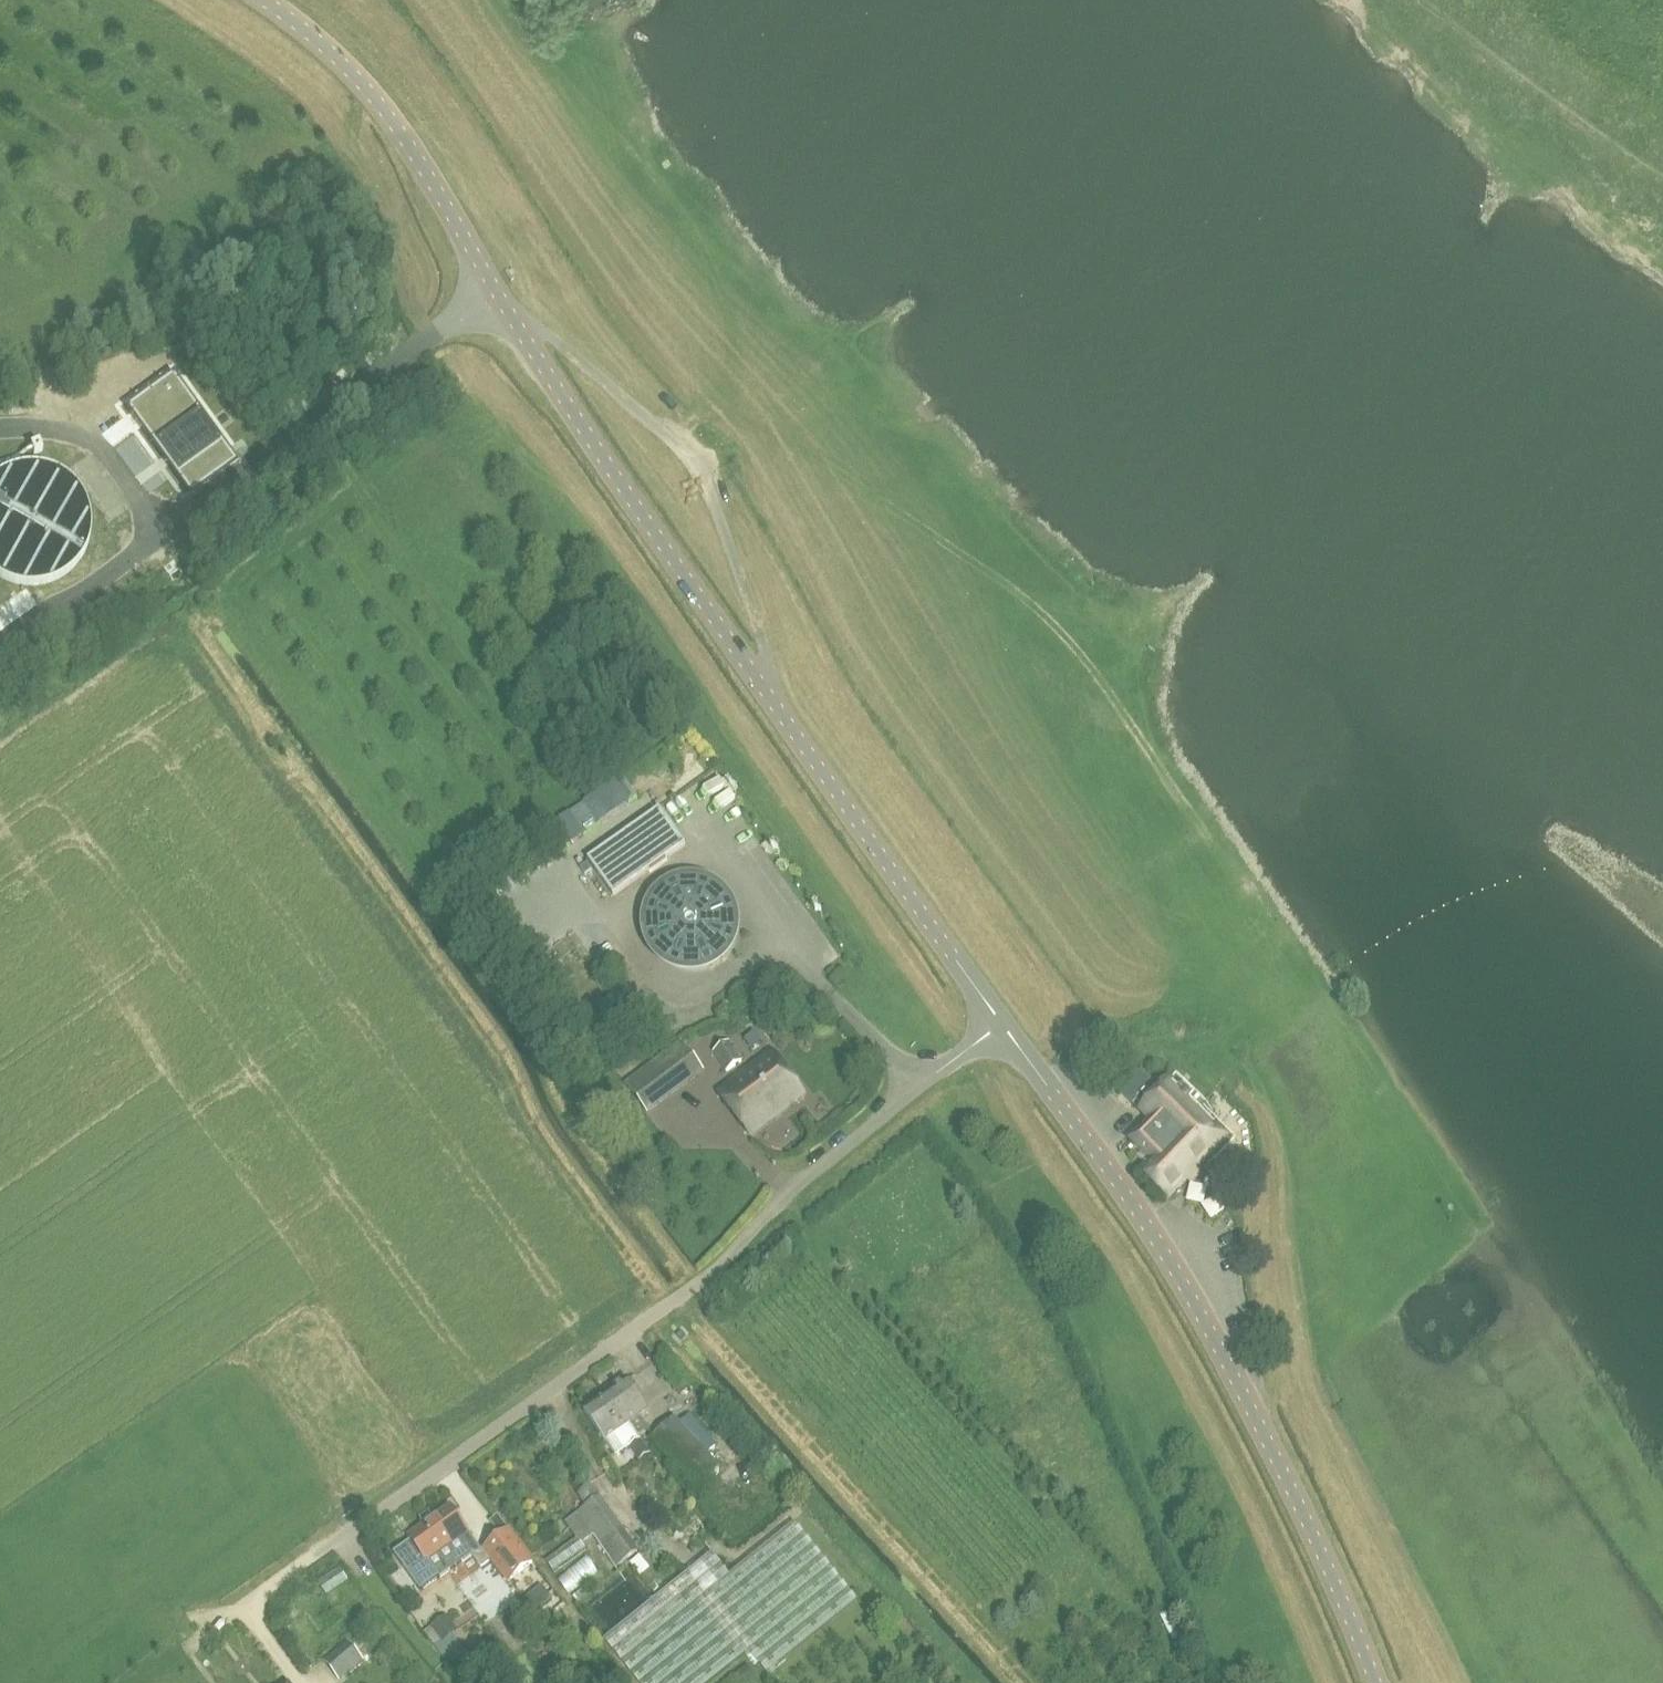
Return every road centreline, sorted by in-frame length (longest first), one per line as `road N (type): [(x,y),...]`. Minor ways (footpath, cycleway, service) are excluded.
road 1 (tertiary): [(266,0),(360,77),(509,312),(1002,1023)]
road 2 (residential): [(217,1625),(703,1279),(821,1163),(1002,1023)]
road 3 (tertiary): [(1002,1023),(1167,1262),(1277,1458),(1376,1682)]
road 4 (track): [(781,710),(705,475),(532,321),(509,312)]

